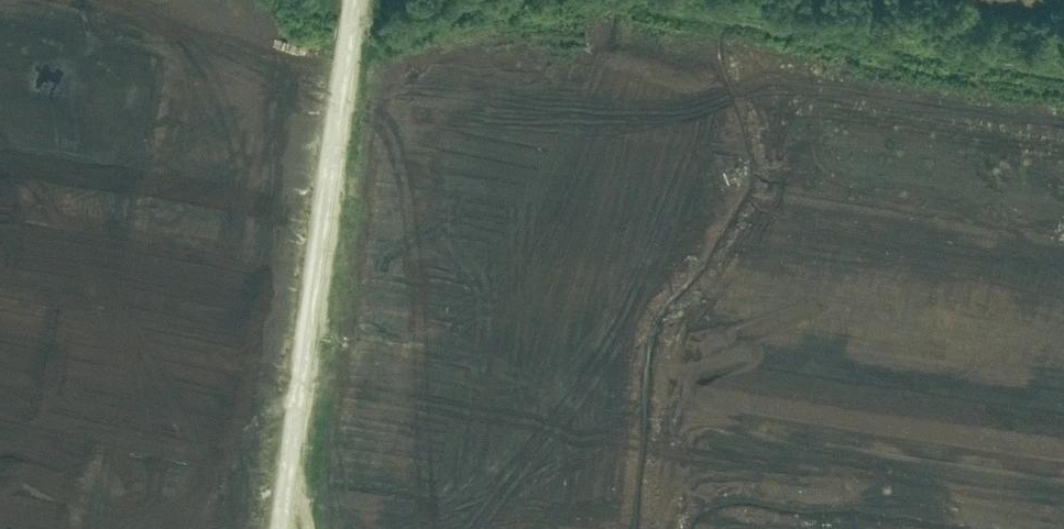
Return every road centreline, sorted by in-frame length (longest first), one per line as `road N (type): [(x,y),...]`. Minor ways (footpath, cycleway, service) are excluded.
road 1 (unclassified): [(358,0),(287,528)]

